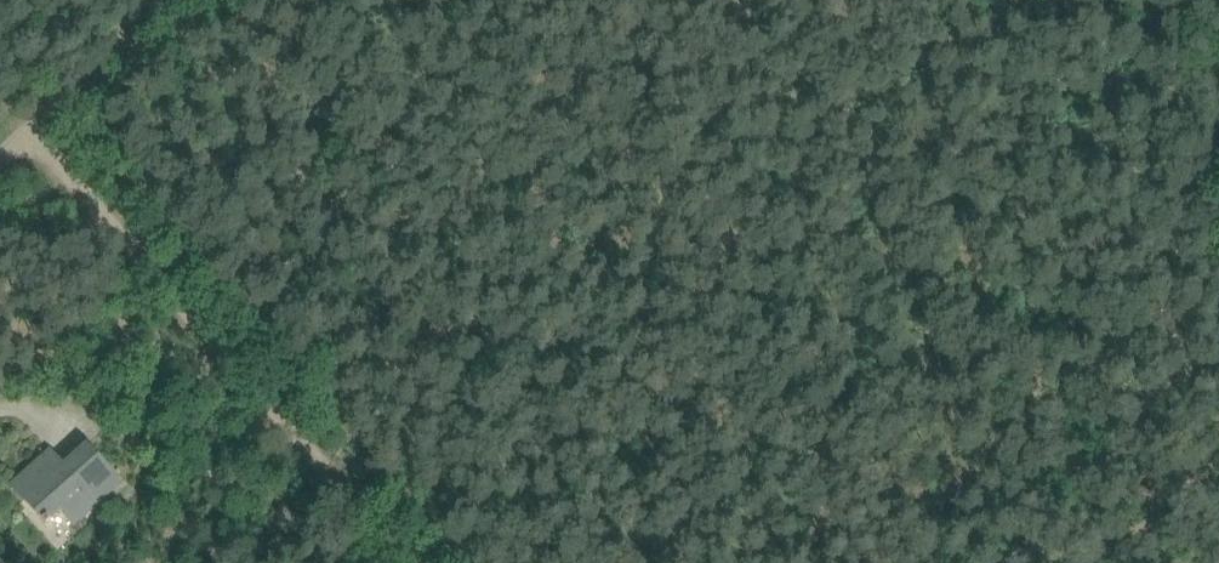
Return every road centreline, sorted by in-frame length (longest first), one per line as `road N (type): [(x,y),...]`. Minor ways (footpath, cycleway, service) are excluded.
road 1 (residential): [(405,562),(28,137)]
road 2 (residential): [(28,137),(162,0)]
road 3 (track): [(1072,562),(1218,446)]

